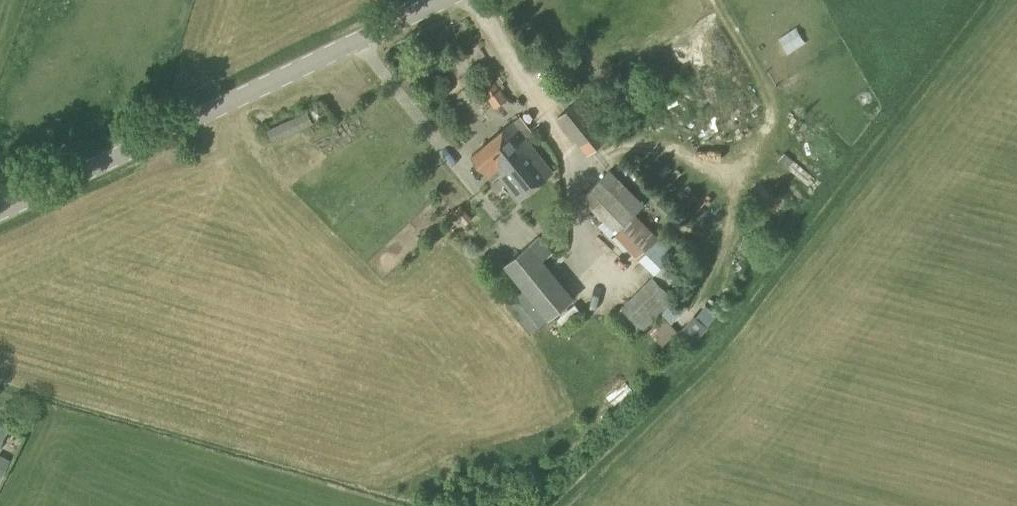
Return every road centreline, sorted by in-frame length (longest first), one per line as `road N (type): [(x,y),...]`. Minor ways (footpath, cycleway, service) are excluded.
road 1 (tertiary): [(0,210),(443,0)]

